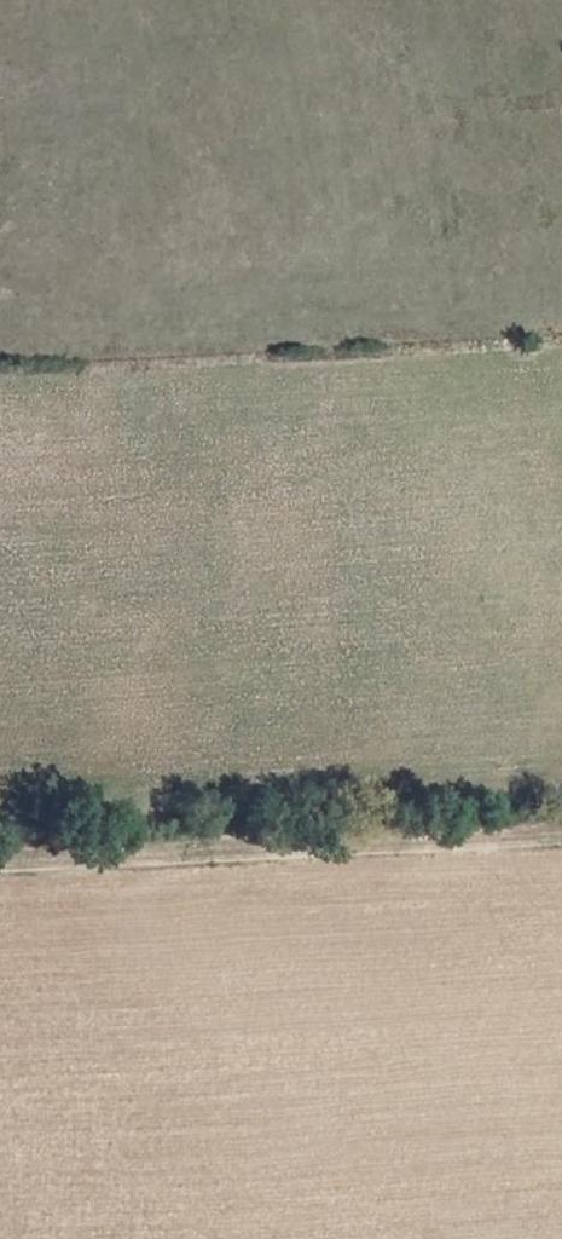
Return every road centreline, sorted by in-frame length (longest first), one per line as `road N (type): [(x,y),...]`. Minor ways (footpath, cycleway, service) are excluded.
road 1 (track): [(561,831),(0,865)]

